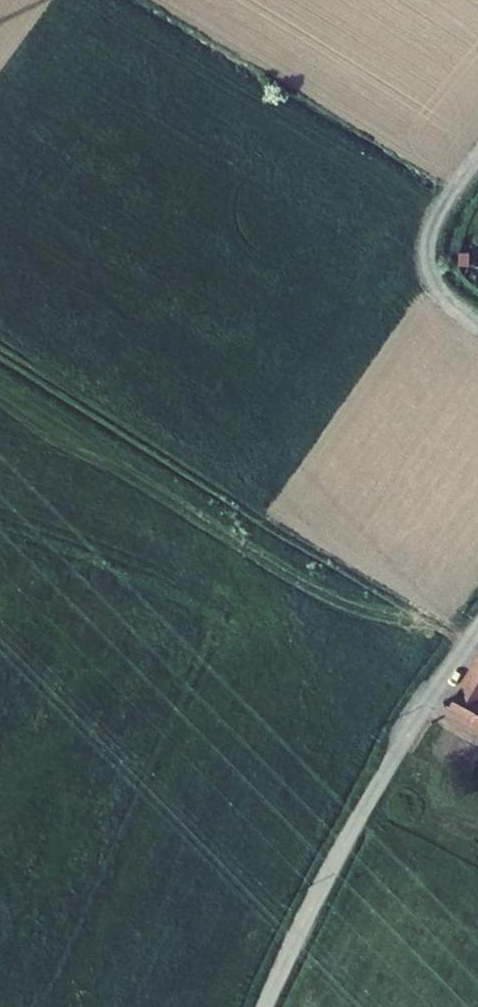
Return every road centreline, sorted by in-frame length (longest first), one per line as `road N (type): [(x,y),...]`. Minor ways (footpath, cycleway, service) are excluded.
road 1 (residential): [(266,1006),(354,825),(477,627)]
road 2 (track): [(477,163),(439,214),(428,245),(439,288),(477,314)]

